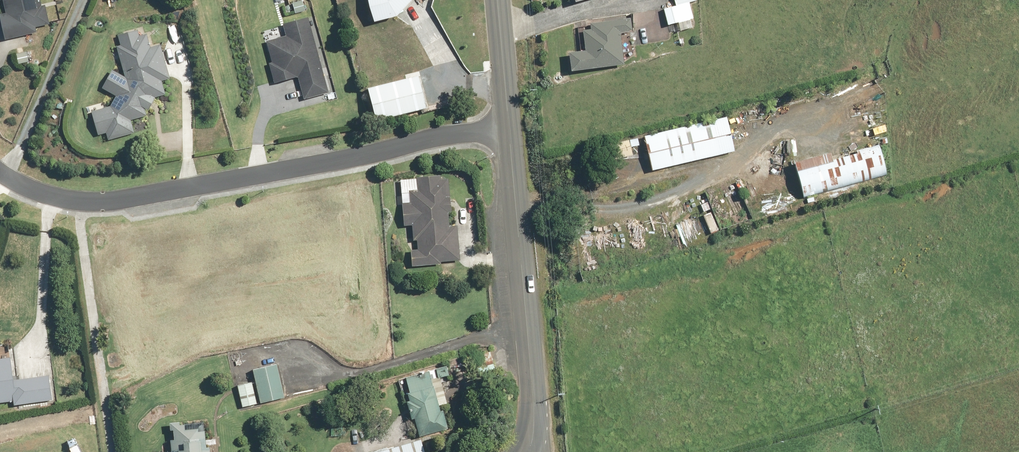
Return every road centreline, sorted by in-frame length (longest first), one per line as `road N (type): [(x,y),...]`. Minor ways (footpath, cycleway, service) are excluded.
road 1 (residential): [(507,128),(121,200),(80,200),(0,173)]
road 2 (tertiary): [(507,128),(534,409),(528,451)]
road 3 (tertiary): [(497,0),(507,128)]

